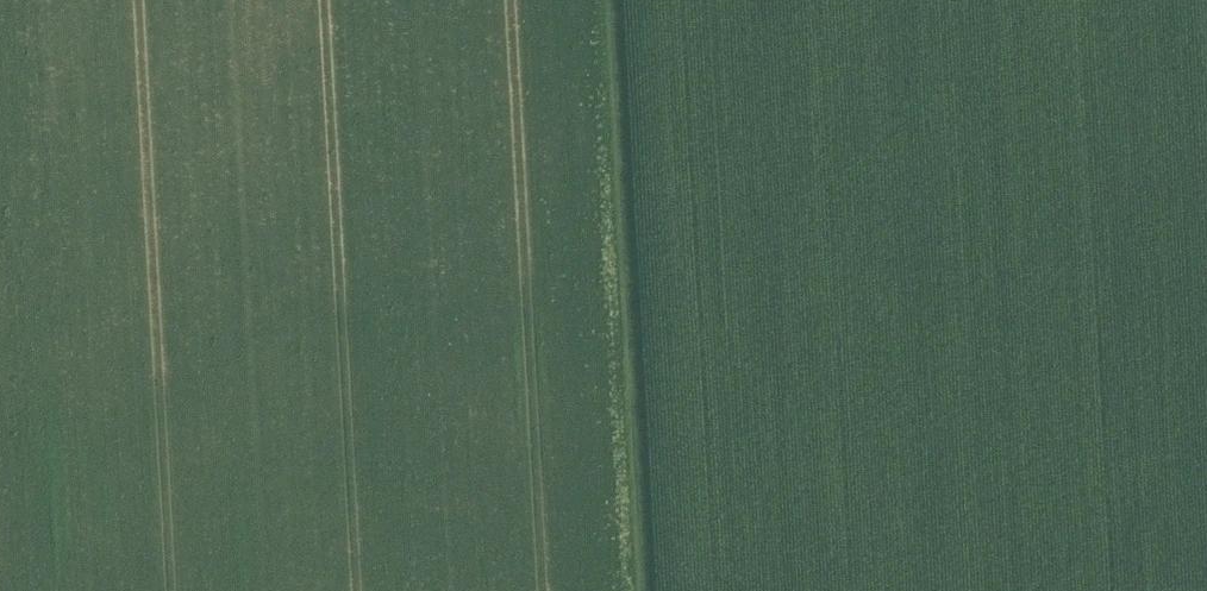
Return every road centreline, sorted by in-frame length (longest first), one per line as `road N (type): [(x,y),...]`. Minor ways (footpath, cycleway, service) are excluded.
road 1 (track): [(625,0),(653,590)]

